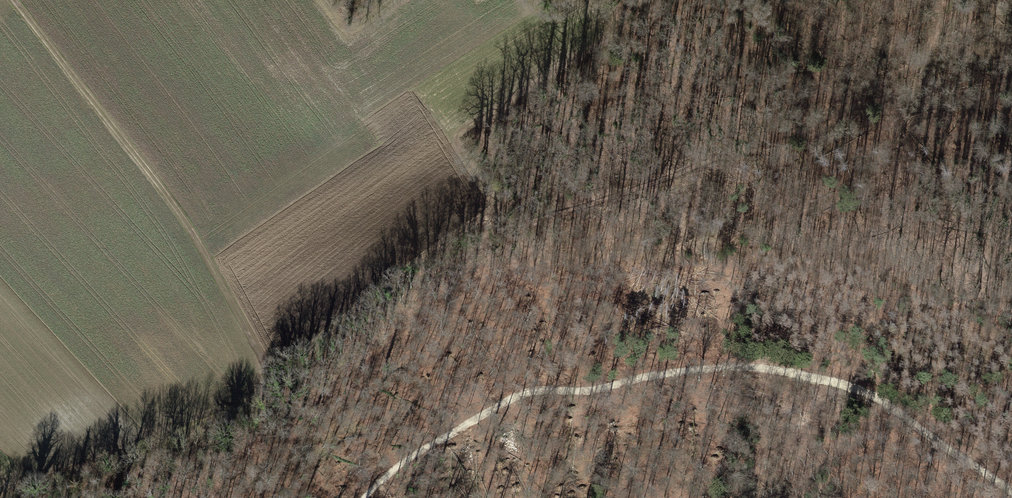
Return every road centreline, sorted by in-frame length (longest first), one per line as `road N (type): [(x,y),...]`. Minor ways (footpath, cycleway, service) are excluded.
road 1 (track): [(366,497),(401,461),(534,391),(598,391),(720,367),(850,387),(1011,494)]
road 2 (track): [(957,0),(926,50),(792,148),(728,154),(503,227),(421,278),(383,289)]
road 3 (track): [(13,0),(195,234),(265,372)]

